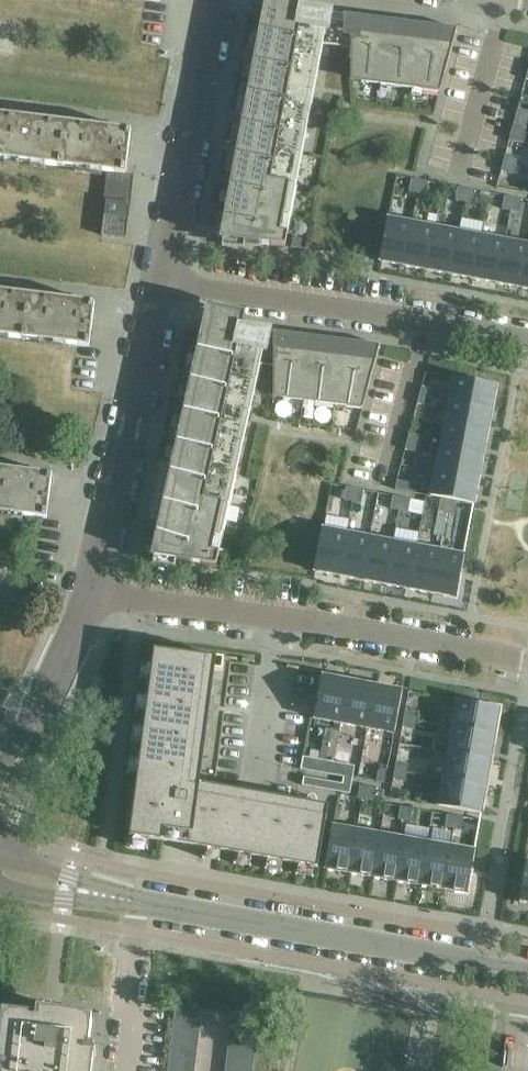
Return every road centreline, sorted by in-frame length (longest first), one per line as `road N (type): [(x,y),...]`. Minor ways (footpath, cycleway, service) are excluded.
road 1 (residential): [(527,661),(337,625),(92,593)]
road 2 (tertiary): [(115,897),(527,971)]
road 3 (residential): [(157,277),(527,338)]
road 4 (tertiary): [(92,593),(157,277)]
road 5 (tertiary): [(157,277),(214,0)]
road 6 (tertiary): [(0,797),(92,593)]

